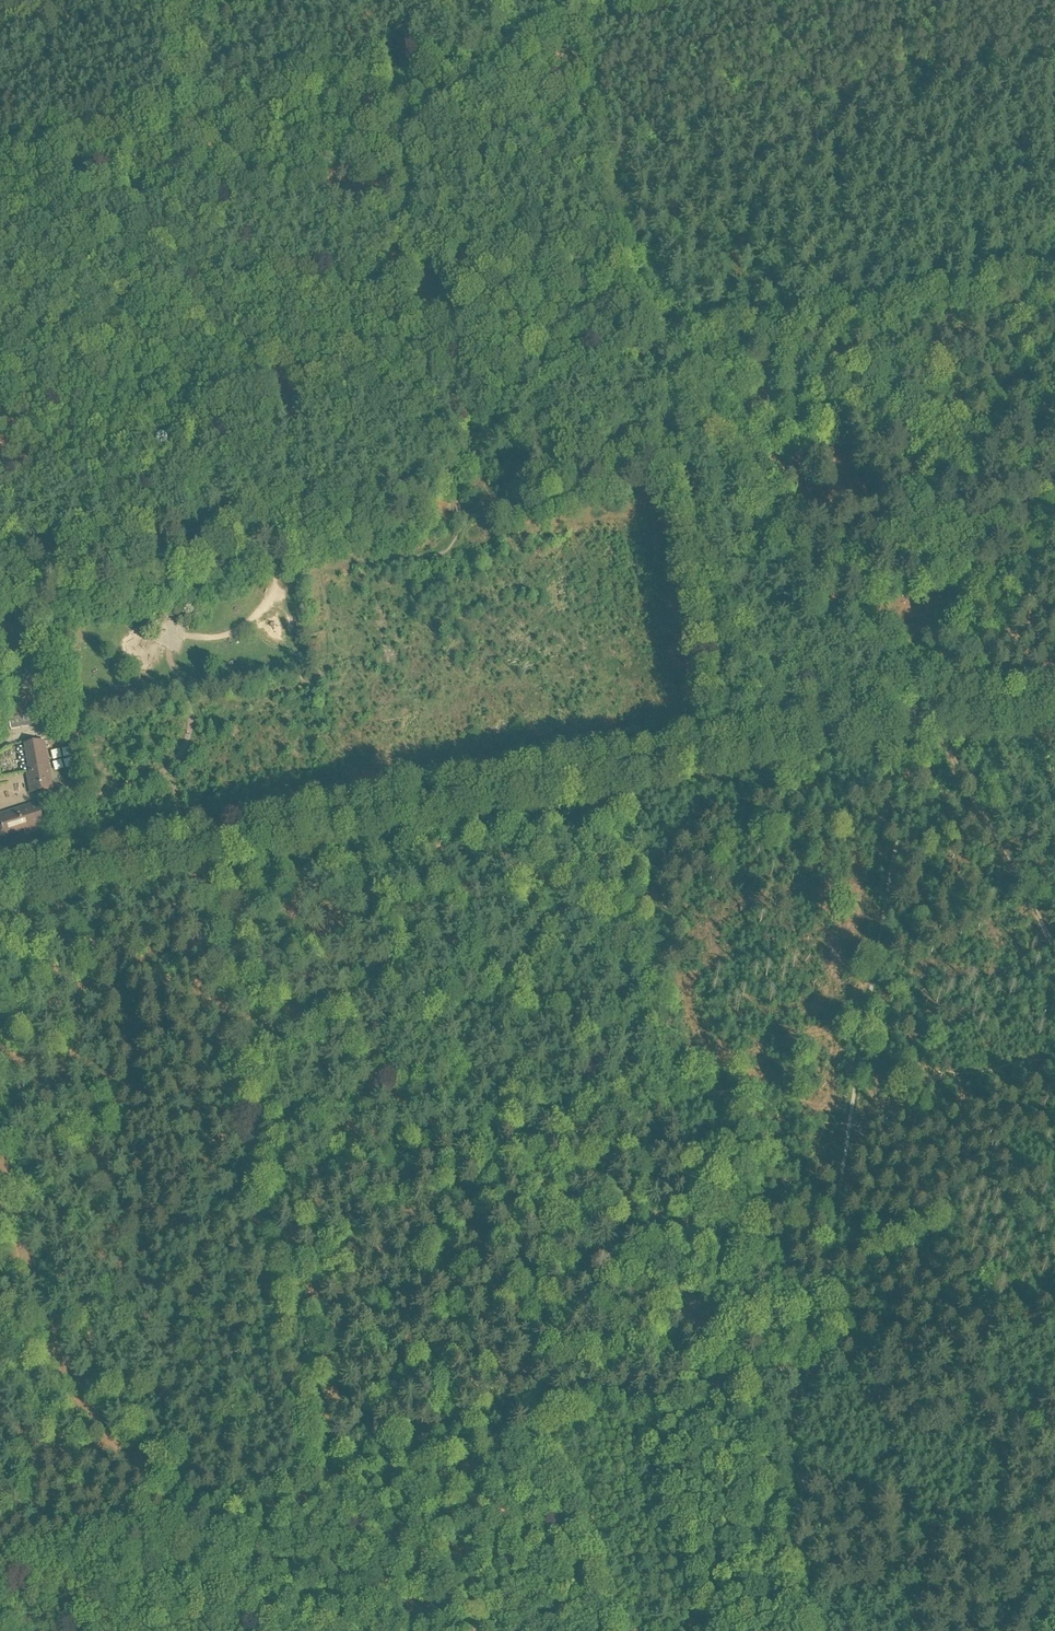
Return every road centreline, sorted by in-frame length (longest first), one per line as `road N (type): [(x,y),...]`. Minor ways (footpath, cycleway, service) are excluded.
road 1 (tertiary): [(0,885),(878,725),(920,709)]
road 2 (track): [(1054,1316),(298,1487)]
road 3 (track): [(615,250),(0,350)]
road 4 (track): [(1054,65),(602,165)]
road 5 (track): [(175,1512),(119,1447),(63,1358),(0,1161)]
road 6 (track): [(846,619),(691,406),(743,342)]
road 7 (track): [(743,342),(759,323),(1054,271)]
road 8 (tertiary): [(920,709),(1054,472)]
road 9 (track): [(937,715),(938,732),(1054,952)]
road 10 (track): [(691,406),(619,268),(602,165)]
road 11 (track): [(0,1555),(175,1512)]
road 12 (track): [(305,1630),(175,1512)]
road 13 (track): [(602,165),(576,0)]
road 14 (unclassified): [(1054,706),(937,715),(920,709)]
road 15 (track): [(175,1512),(298,1487)]
road 16 (track): [(0,465),(123,442)]

